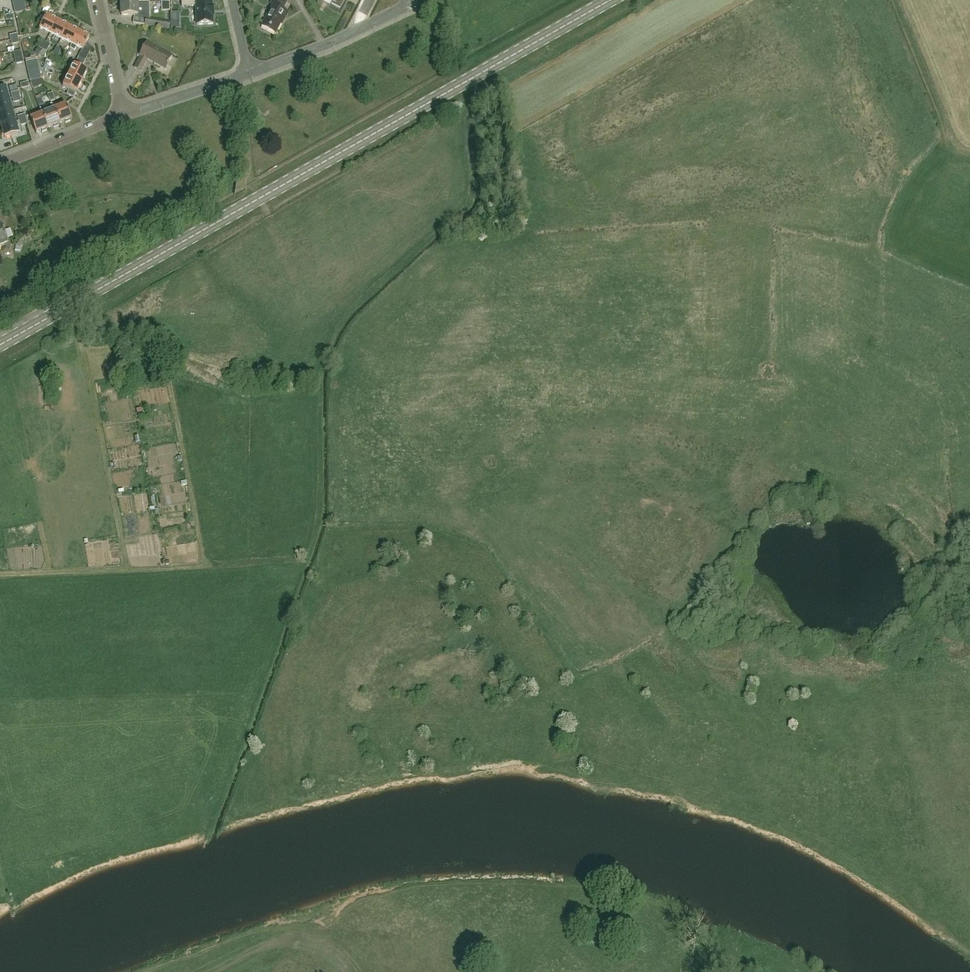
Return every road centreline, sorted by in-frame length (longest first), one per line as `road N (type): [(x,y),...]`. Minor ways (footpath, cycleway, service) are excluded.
road 1 (primary): [(0,346),(608,0)]
road 2 (track): [(0,575),(259,562)]
road 3 (track): [(203,566),(172,376)]
road 4 (track): [(92,388),(127,570)]
road 5 (residential): [(248,74),(390,16),(407,0)]
road 6 (residential): [(0,165),(125,118)]
road 7 (residential): [(125,118),(248,74)]
road 8 (residential): [(125,118),(98,0)]

